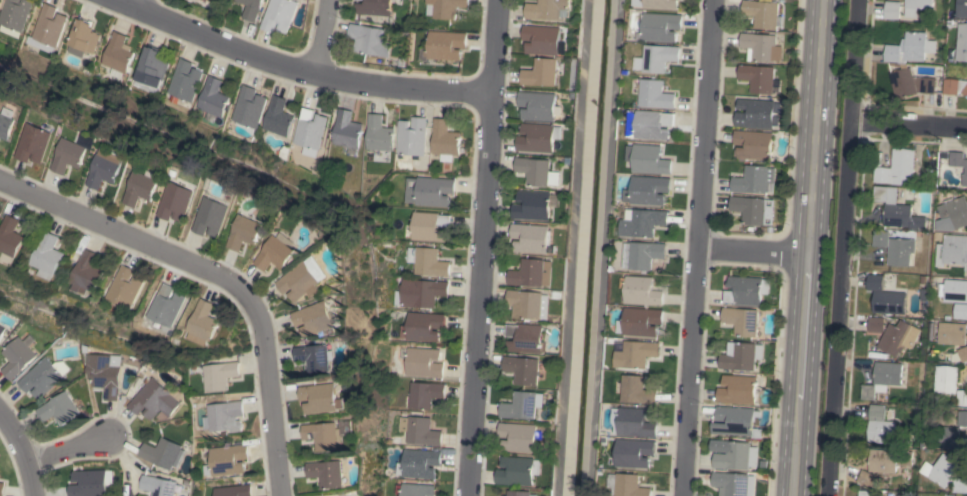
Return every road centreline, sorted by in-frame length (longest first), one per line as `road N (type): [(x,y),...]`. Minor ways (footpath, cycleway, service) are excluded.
road 1 (residential): [(680,495),(716,0)]
road 2 (tertiary): [(793,495),(824,0)]
road 3 (residential): [(827,495),(858,0)]
road 4 (residential): [(496,0),(466,495)]
road 5 (residential): [(278,495),(259,323),(249,298),(225,279),(0,182)]
road 6 (residential): [(123,0),(321,72),(489,95)]

